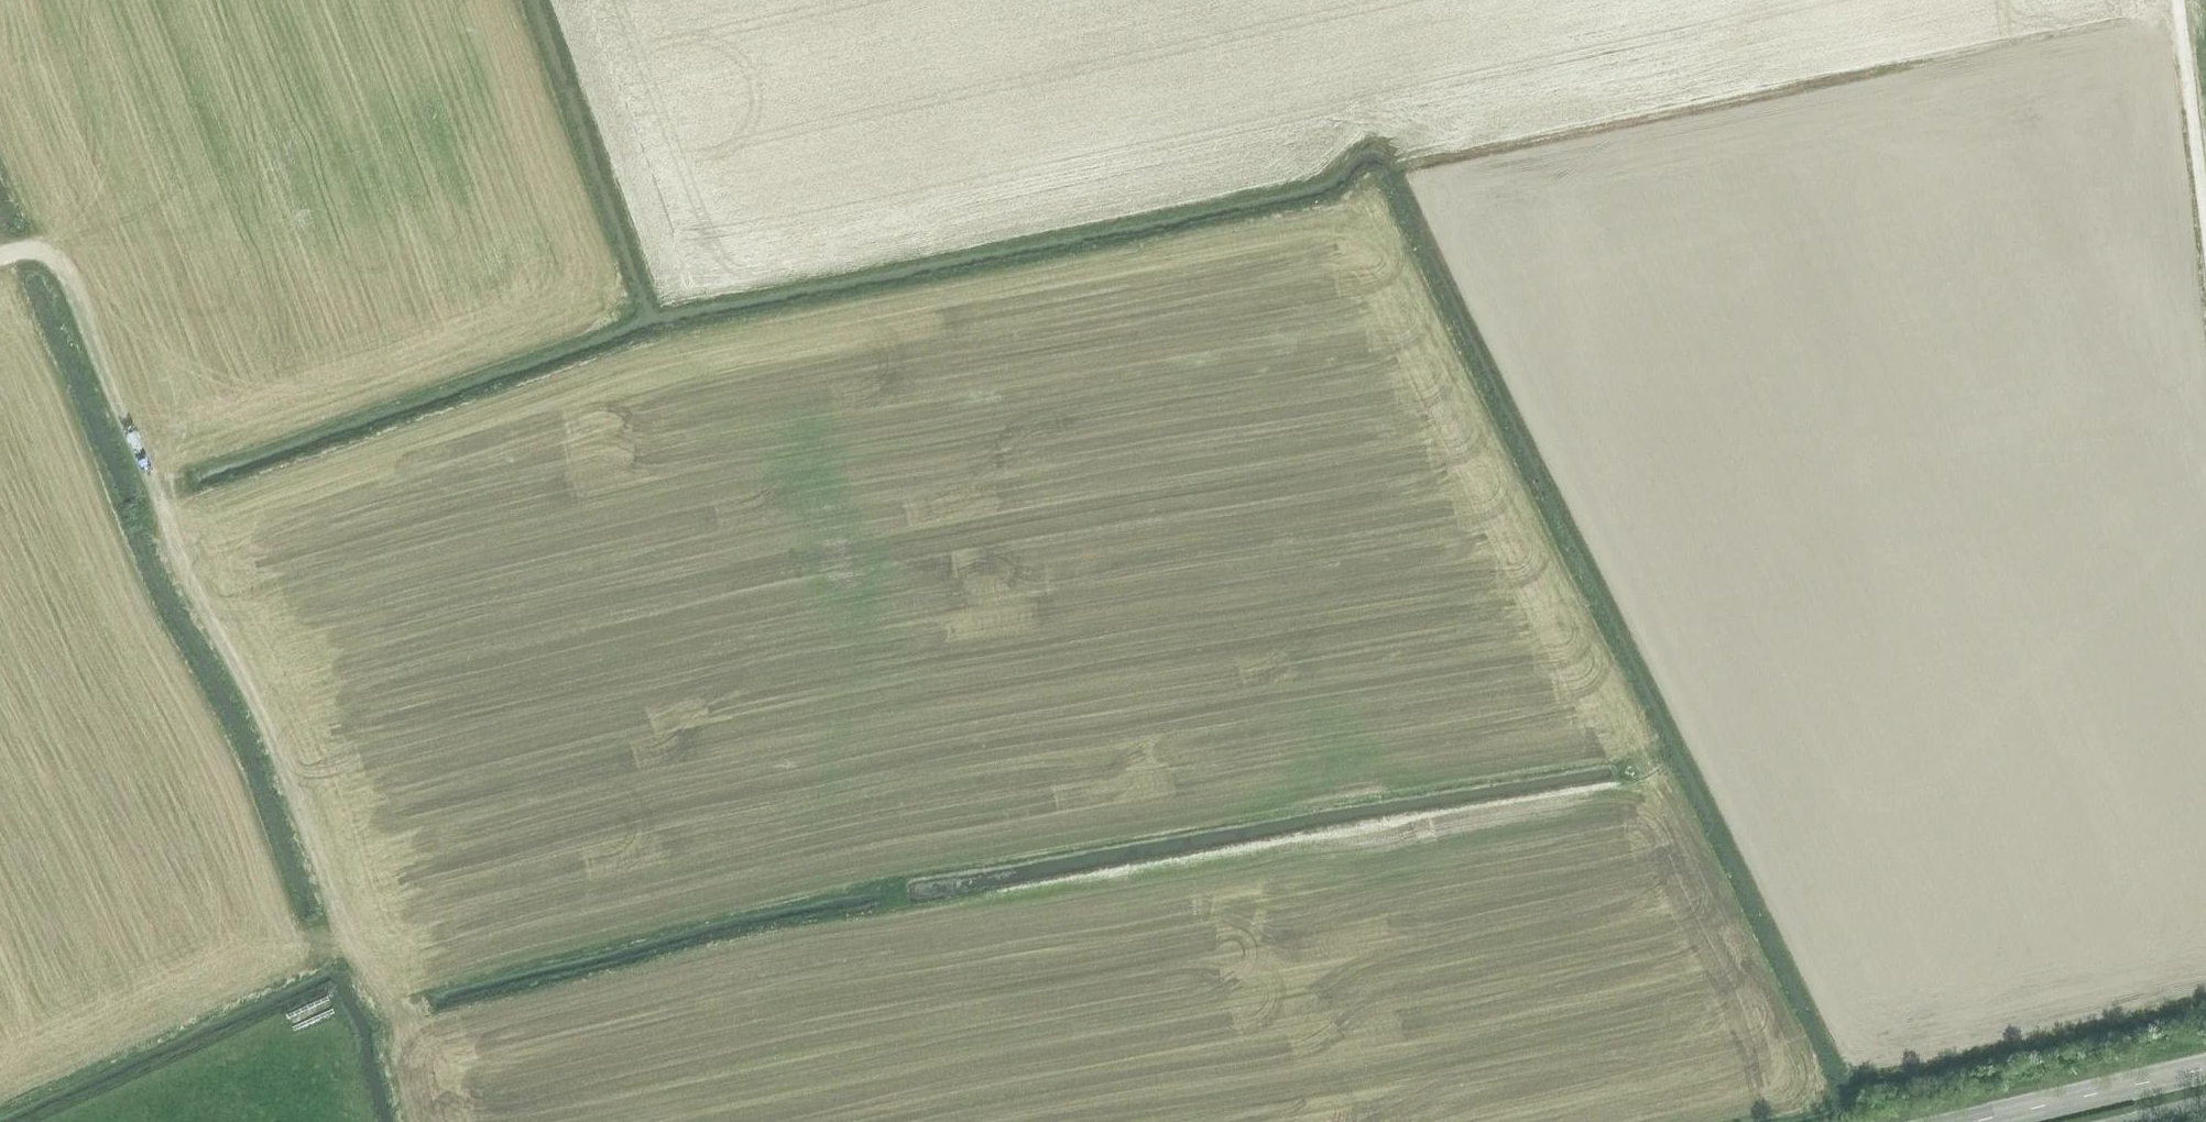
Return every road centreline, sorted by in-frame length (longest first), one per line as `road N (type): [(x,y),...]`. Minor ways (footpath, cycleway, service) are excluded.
road 1 (secondary): [(1974,1121),(2205,1070)]

